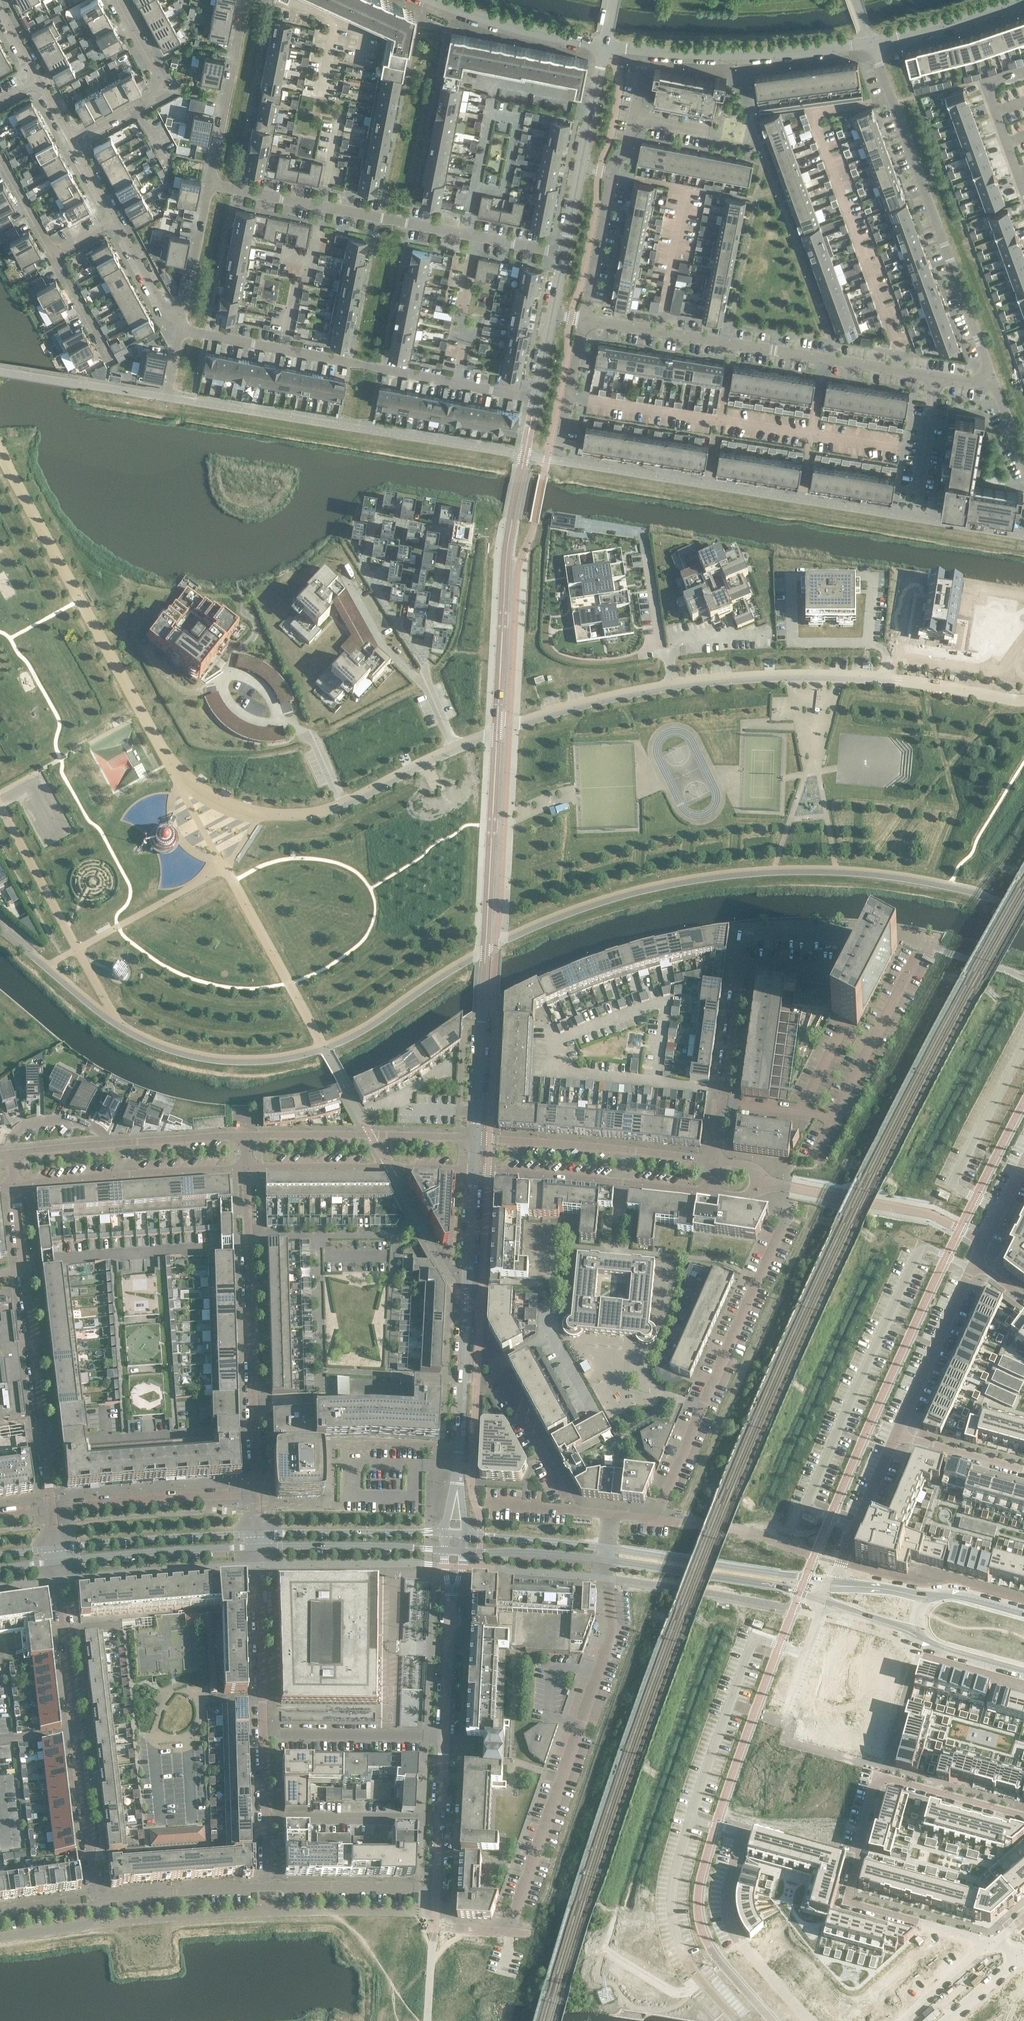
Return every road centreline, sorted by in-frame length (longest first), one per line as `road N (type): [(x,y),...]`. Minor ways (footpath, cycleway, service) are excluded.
road 1 (residential): [(1023,1819),(877,1781),(844,1902),(989,1944)]
road 2 (residential): [(991,374),(969,382),(584,319)]
road 3 (residential): [(496,732),(632,690),(784,676),(895,681)]
road 4 (residential): [(181,330),(535,400)]
road 5 (residential): [(563,254),(209,184)]
road 6 (residential): [(991,374),(869,44)]
road 7 (residential): [(59,1561),(96,1898)]
road 8 (residential): [(245,1169),(255,1495)]
road 9 (residential): [(52,1509),(15,1185)]
road 10 (residential): [(783,1224),(655,1519)]
road 11 (residential): [(458,1483),(473,1171)]
road 12 (residential): [(496,732),(506,549),(524,454)]
road 13 (residential): [(601,47),(751,54),(869,44)]
road 14 (residential): [(424,662),(445,530),(377,520),(363,567)]
road 15 (residential): [(713,1160),(475,1138)]
road 16 (residential): [(986,1240),(933,1215),(757,1181)]
road 17 (residential): [(473,1171),(708,1191)]
road 18 (residential): [(279,721),(320,746),(346,803),(456,747)]
road 19 (residential): [(484,963),(496,732)]
road 20 (residential): [(475,1138),(244,1135)]
road 21 (residential): [(15,1185),(245,1169)]
road 22 (residential): [(245,1169),(473,1171)]
road 23 (tertiary): [(831,1582),(607,1548)]
road 24 (residential): [(809,2020),(744,1946),(726,1910),(743,1826)]
road 25 (tertiary): [(607,1561),(823,1600)]
road 26 (residential): [(578,1728),(506,1932)]
road 27 (residential): [(255,1495),(52,1509)]
road 28 (residential): [(116,0),(161,86),(70,138)]
road 29 (residential): [(493,1364),(573,1510),(608,1514)]
road 30 (tertiary): [(257,1534),(57,1547)]
road 31 (tertiary): [(59,1561),(257,1547)]
road 32 (residential): [(257,1547),(263,1737)]
road 33 (residential): [(895,1434),(975,1264)]
road 34 (residential): [(244,0),(209,184)]
road 35 (tertiary): [(444,1533),(257,1534)]
road 36 (residential): [(601,47),(421,0)]
road 37 (tertiary): [(257,1547),(443,1550)]
road 38 (residential): [(263,1737),(443,1738)]
road 39 (residential): [(266,1817),(439,1820)]
road 40 (residential): [(268,1887),(96,1898)]
road 41 (residential): [(436,1887),(268,1887)]
road 42 (residential): [(740,965),(744,935),(843,937),(842,972)]
road 43 (residential): [(831,1582),(895,1434)]
road 44 (residential): [(869,44),(1023,2)]
road 45 (residential): [(279,721),(263,688),(224,677),(229,705),(275,721)]
road 46 (residential): [(584,319),(612,174)]
road 47 (residential): [(429,688),(379,641),(343,576)]
road 48 (tertiary): [(607,1548),(465,1534)]
road 49 (tertiary): [(465,1551),(607,1561)]
road 50 (residential): [(721,1102),(740,965)]
road 51 (residential): [(451,1602),(443,1738)]
road 52 (residential): [(209,184),(183,317)]
road 53 (residential): [(244,1135),(109,1142)]
road 54 (residential): [(1023,1470),(895,1434)]
road 55 (residential): [(475,1138),(483,1006)]
road 56 (residential): [(558,447),(584,319)]
road 57 (residential): [(597,1676),(549,1668),(548,1718),(578,1728)]
road 58 (residential): [(115,220),(169,315),(183,317)]
road 59 (residential): [(109,1142),(84,1123),(50,1119),(22,1126),(12,1152)]
road 60 (residential): [(601,47),(579,167)]
road 61 (residential): [(998,79),(989,98),(1023,191)]

